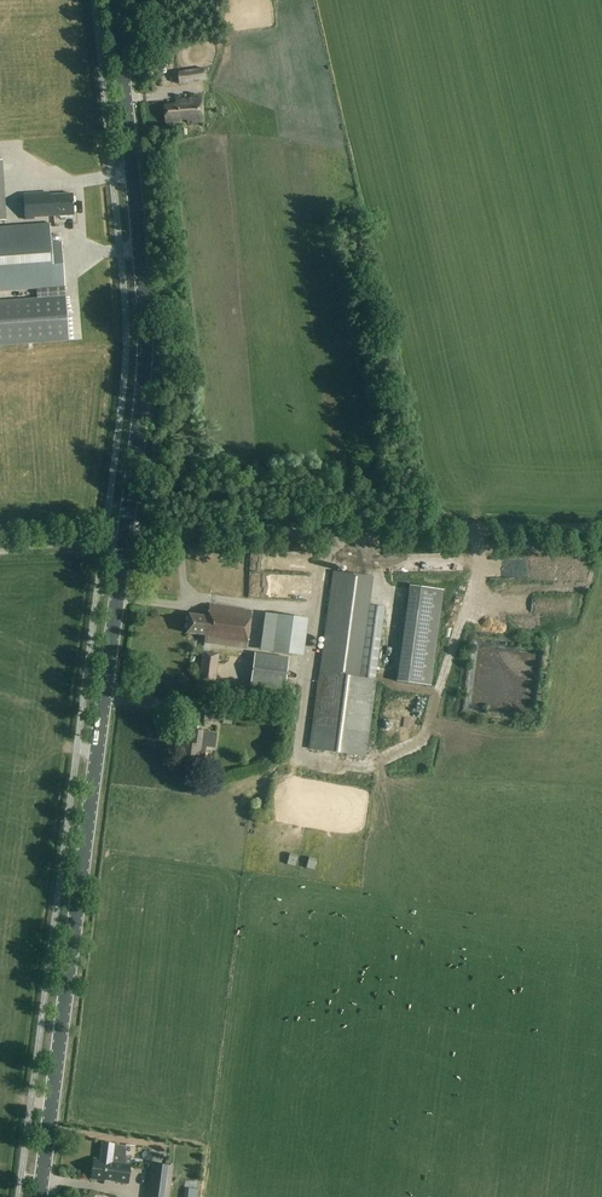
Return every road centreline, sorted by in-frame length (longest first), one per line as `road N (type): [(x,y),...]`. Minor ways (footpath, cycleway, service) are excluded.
road 1 (secondary): [(38,1196),(145,344),(115,0)]
road 2 (track): [(126,537),(601,529)]

